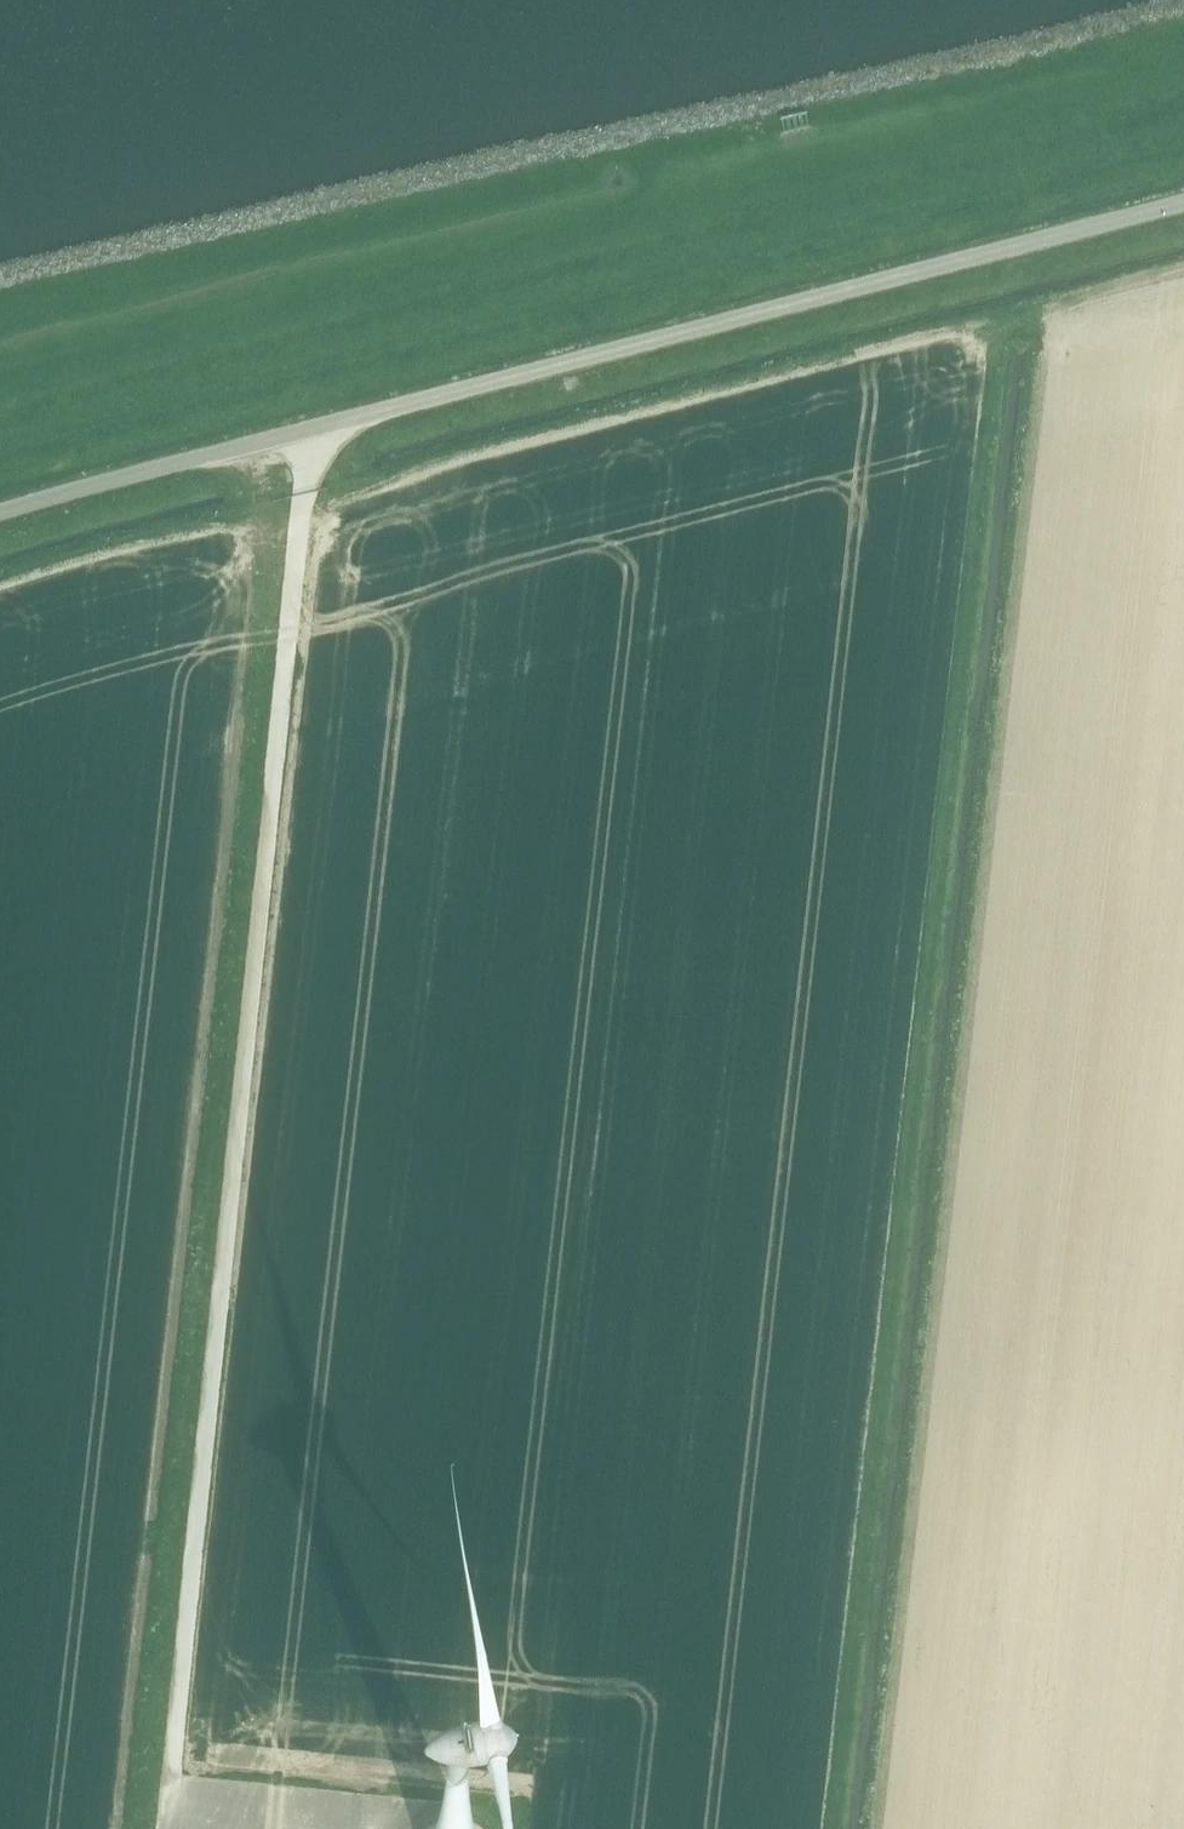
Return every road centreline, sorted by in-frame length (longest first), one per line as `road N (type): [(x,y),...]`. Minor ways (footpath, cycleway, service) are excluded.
road 1 (unclassified): [(1183,206),(0,514)]

